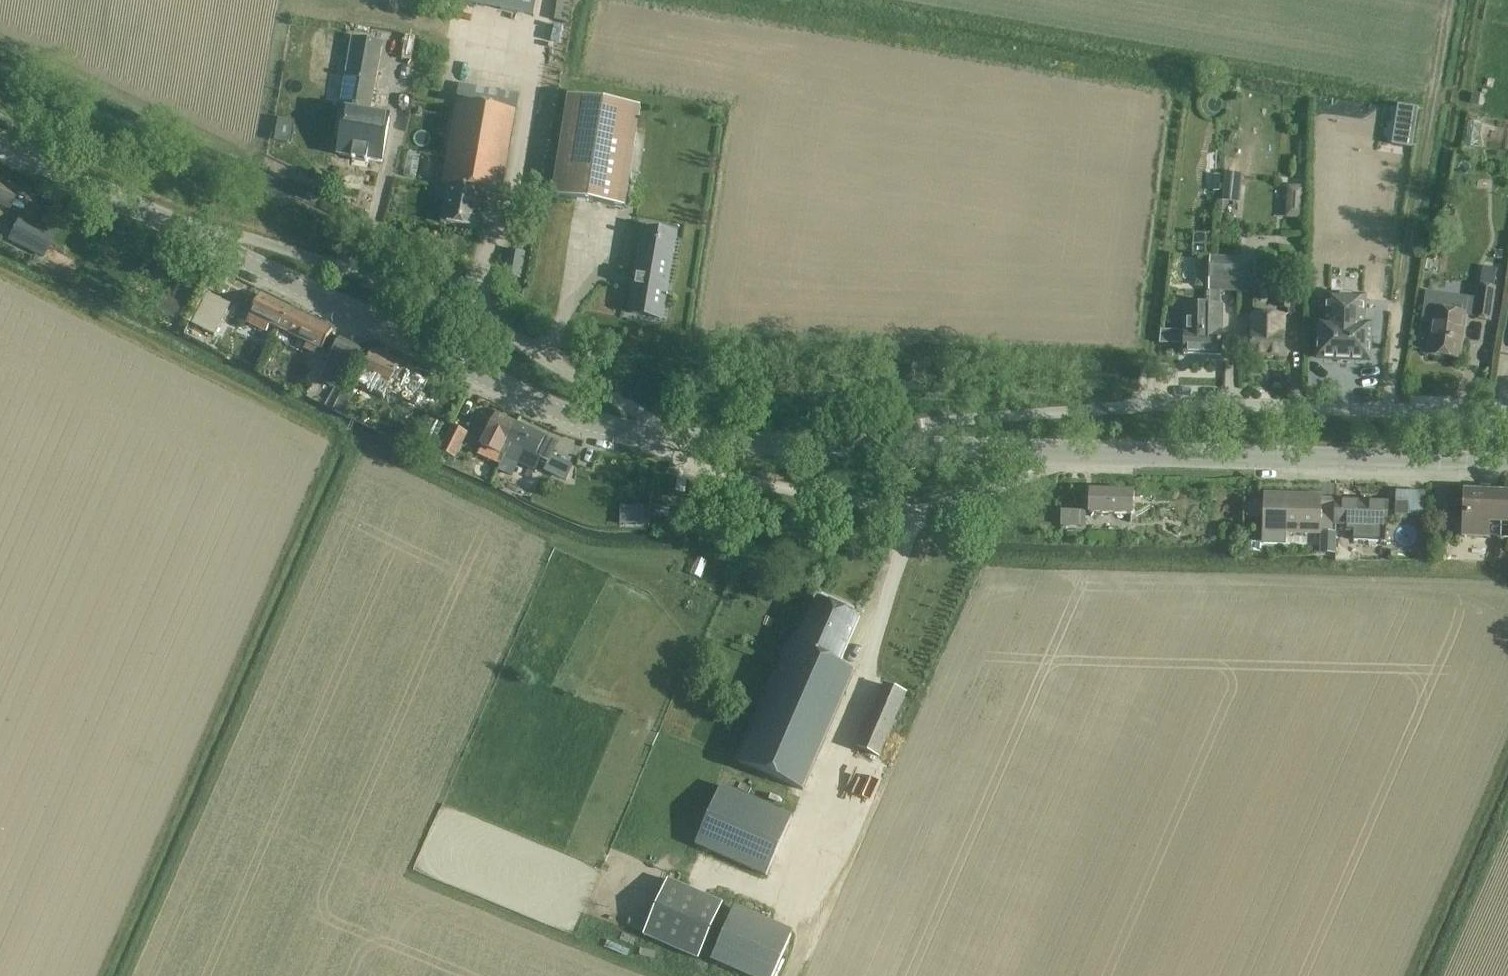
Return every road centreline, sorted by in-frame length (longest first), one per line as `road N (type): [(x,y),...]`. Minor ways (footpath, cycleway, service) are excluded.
road 1 (tertiary): [(0,143),(580,421),(686,440),(896,448)]
road 2 (track): [(1143,407),(1184,85),(694,0)]
road 3 (track): [(656,566),(581,553),(0,272)]
road 4 (tertiary): [(896,448),(1507,466)]
road 5 (track): [(100,975),(336,435)]
road 6 (track): [(359,446),(127,975)]
road 7 (track): [(988,563),(1507,578)]
road 8 (track): [(1149,361),(705,350)]
road 9 (track): [(1391,411),(1406,246),(1448,0)]
road 10 (track): [(0,85),(303,232),(317,259)]
road 11 (residential): [(1456,413),(1143,407)]
road 12 (residential): [(896,448),(910,434),(946,424),(1143,407)]
road 13 (track): [(1507,744),(1408,975)]
road 14 (track): [(1435,975),(1507,809)]

